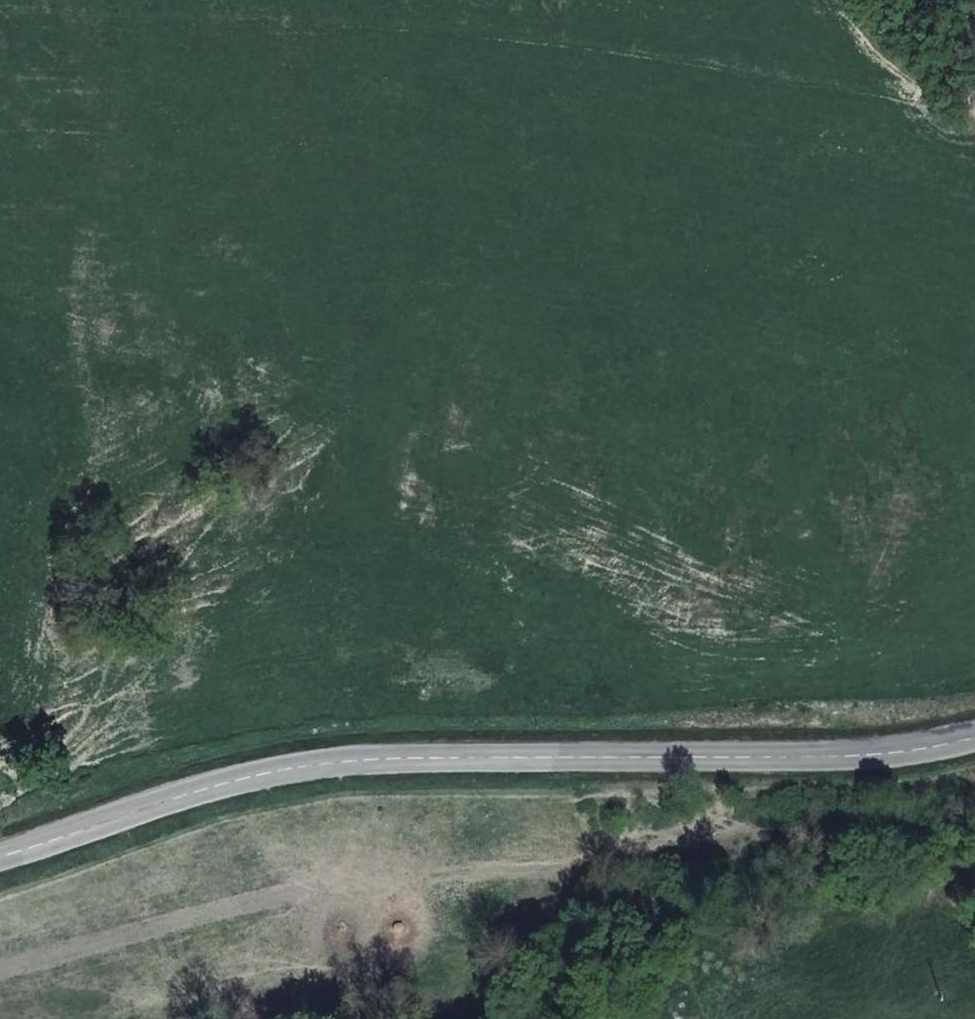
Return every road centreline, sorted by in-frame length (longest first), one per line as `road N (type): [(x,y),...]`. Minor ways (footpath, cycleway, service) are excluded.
road 1 (secondary): [(974,738),(884,754),(400,760),(304,768),(200,791),(0,855)]

